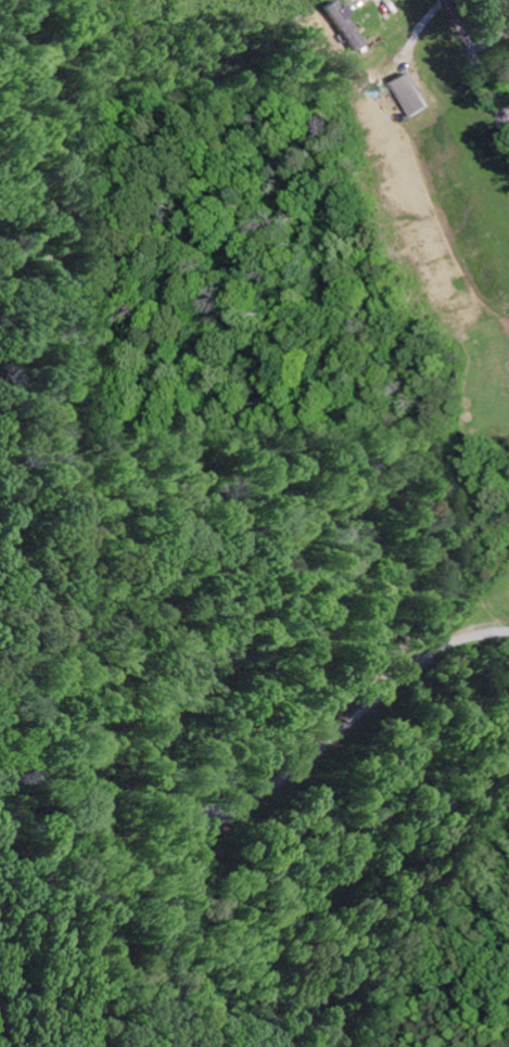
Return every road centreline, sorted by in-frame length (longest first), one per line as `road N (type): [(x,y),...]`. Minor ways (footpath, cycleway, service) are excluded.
road 1 (residential): [(508,127),(446,0)]

